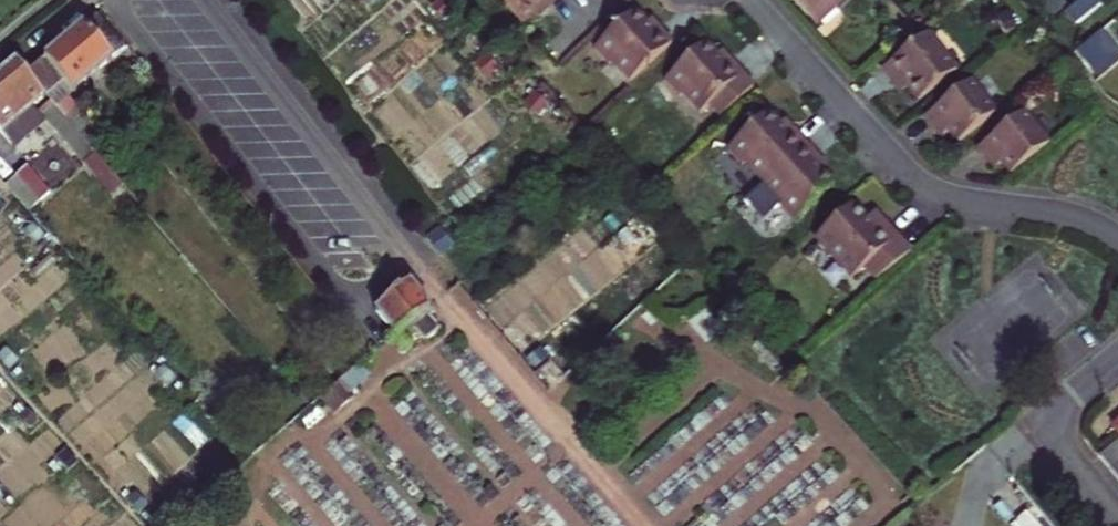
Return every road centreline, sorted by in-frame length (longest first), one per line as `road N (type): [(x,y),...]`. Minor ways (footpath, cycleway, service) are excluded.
road 1 (residential): [(206,0),(394,237),(396,260),(383,283),(356,293),(331,284),(115,0)]
road 2 (residential): [(747,0),(919,188),(1067,216),(1117,238)]
road 3 (residential): [(1036,423),(1117,520)]

